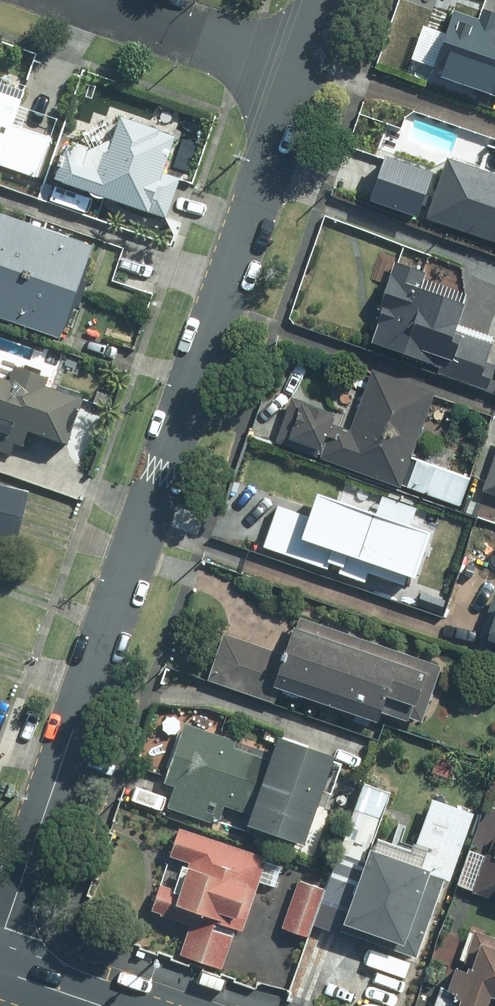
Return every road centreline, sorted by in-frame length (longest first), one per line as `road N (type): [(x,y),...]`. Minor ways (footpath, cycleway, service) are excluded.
road 1 (tertiary): [(303,71),(0,939)]
road 2 (residential): [(98,0),(303,71)]

